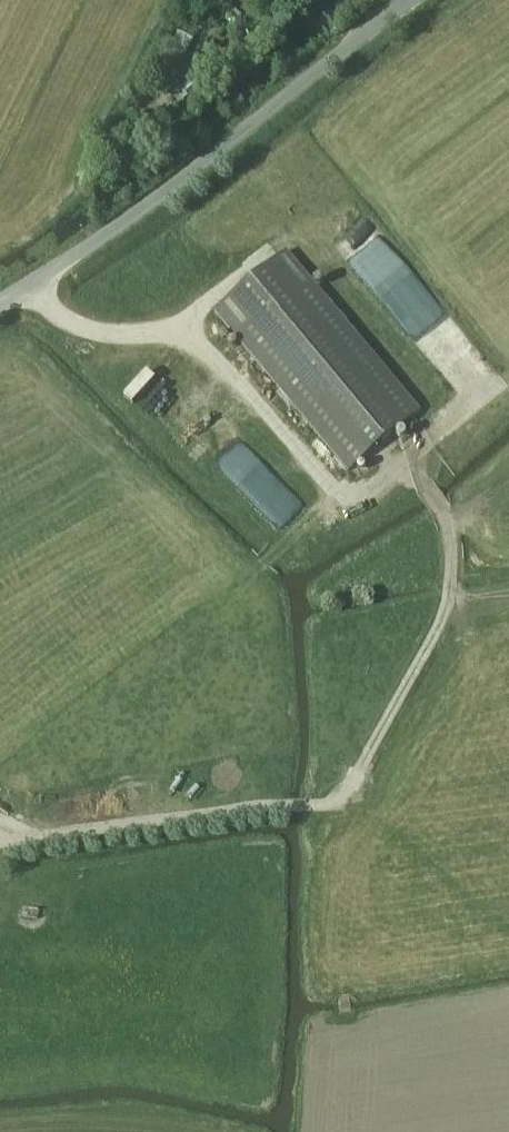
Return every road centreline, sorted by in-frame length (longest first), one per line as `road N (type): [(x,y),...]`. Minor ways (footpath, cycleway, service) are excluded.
road 1 (track): [(0,841),(262,807),(314,810),(342,796),(440,630),(452,578),(453,532),(405,462),(350,499),(191,334),(100,327),(63,315),(32,285)]
road 2 (unclassified): [(414,0),(96,241),(0,302)]
road 3 (track): [(296,1131),(314,810)]

